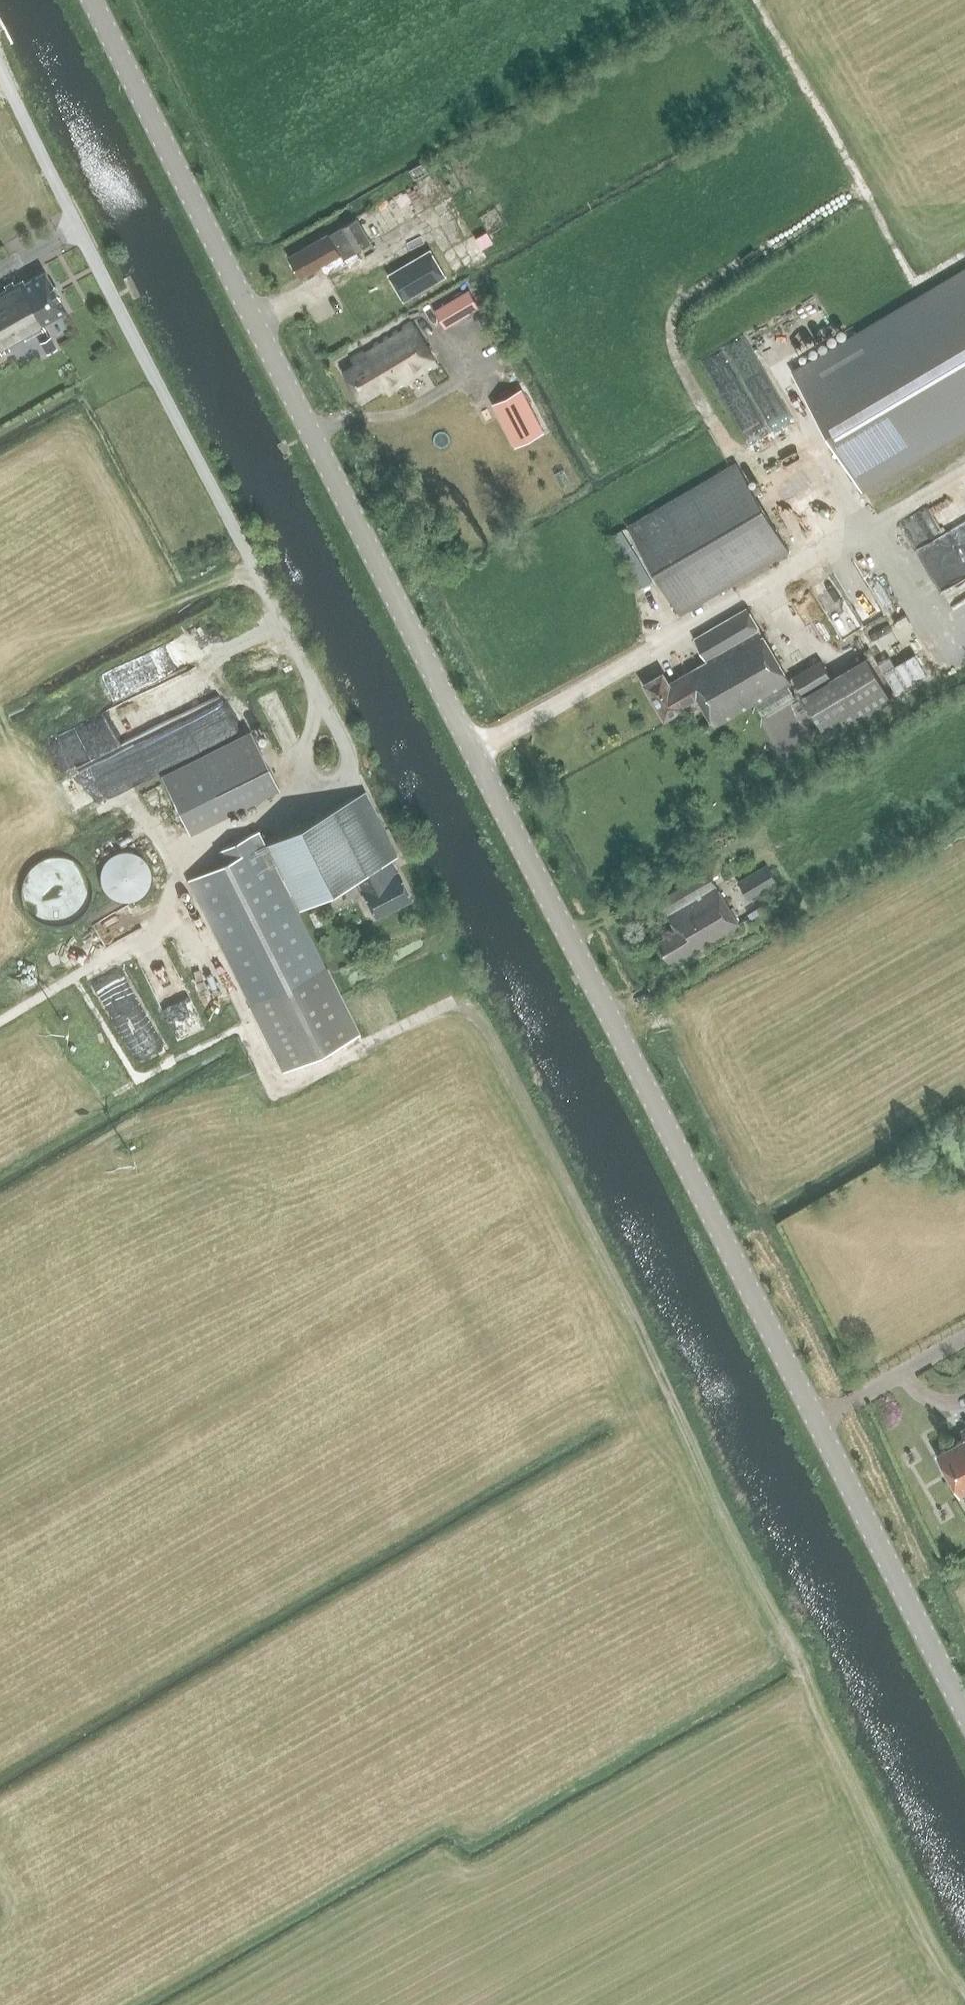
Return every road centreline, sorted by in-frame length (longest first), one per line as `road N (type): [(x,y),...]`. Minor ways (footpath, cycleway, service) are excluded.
road 1 (secondary): [(964,1711),(90,0)]
road 2 (unclassified): [(318,694),(0,70)]

